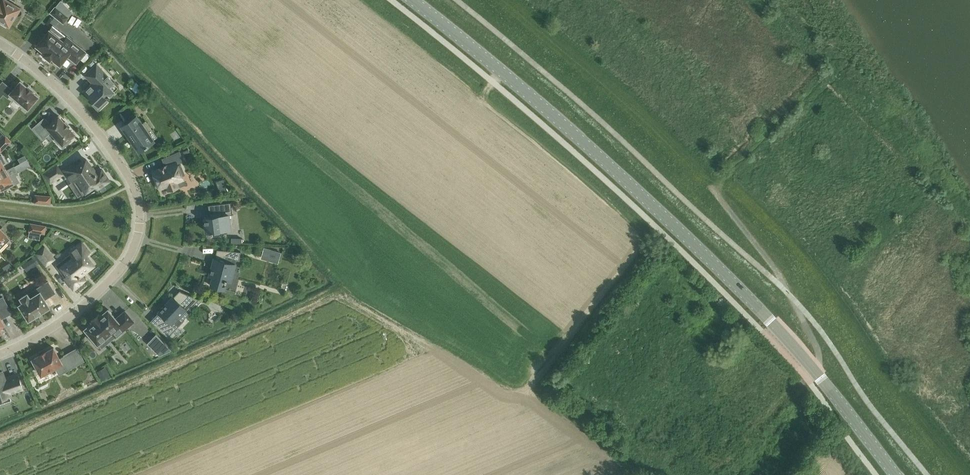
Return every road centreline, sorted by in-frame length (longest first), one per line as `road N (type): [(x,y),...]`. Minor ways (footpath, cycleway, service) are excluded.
road 1 (secondary): [(895,474),(727,277),(412,0)]
road 2 (residential): [(0,353),(36,339),(120,272),(140,216),(130,182),(96,131),(0,47)]

